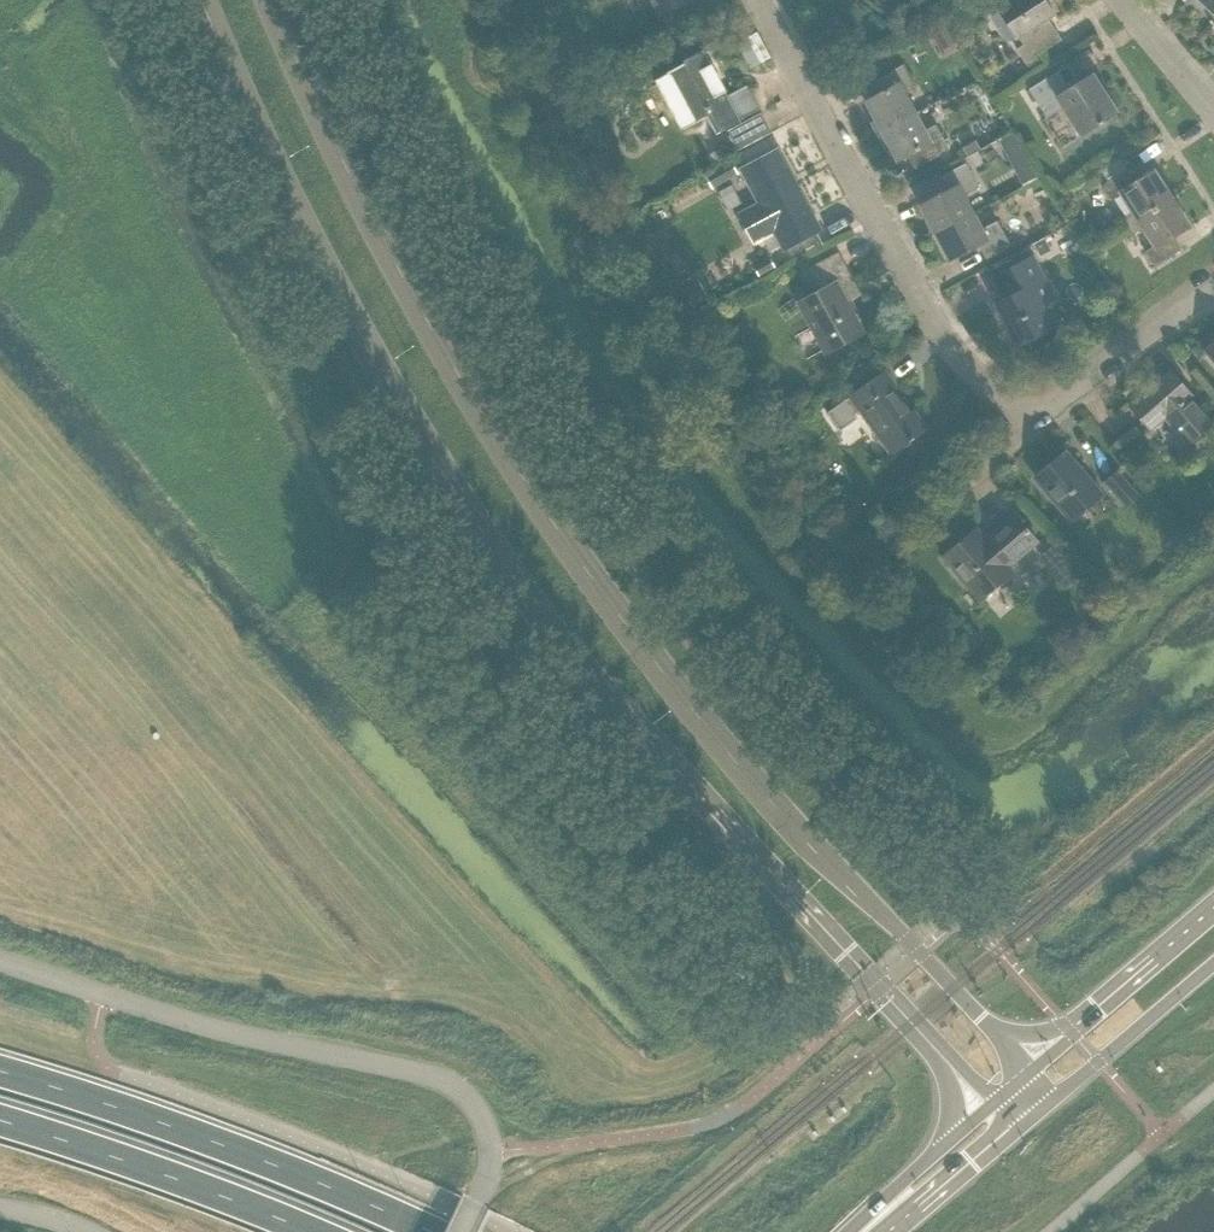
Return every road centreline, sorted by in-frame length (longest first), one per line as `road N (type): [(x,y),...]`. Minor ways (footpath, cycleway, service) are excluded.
road 1 (secondary): [(204,0),(294,213),(345,310),(543,621),(986,1108)]
road 2 (secondary): [(1029,1074),(814,851),(590,576),(407,285),(271,0)]
road 3 (unclassified): [(462,1231),(487,1177),(491,1136),(470,1098),(447,1082),(207,1027),(0,961)]
road 4 (residential): [(1029,409),(989,396),(935,335),(764,0)]
road 5 (trunk): [(438,1231),(227,1144),(0,1069)]
road 6 (trunk): [(0,1119),(128,1158),(316,1231)]
road 7 (secondary): [(1213,915),(1029,1074)]
road 8 (secondary): [(1032,1118),(1213,962)]
road 9 (residential): [(1029,409),(1058,404),(1213,287)]
road 10 (tertiary): [(986,1108),(849,1231)]
road 11 (tertiary): [(898,1231),(1032,1118)]
road 12 (residential): [(1213,117),(1122,0)]

